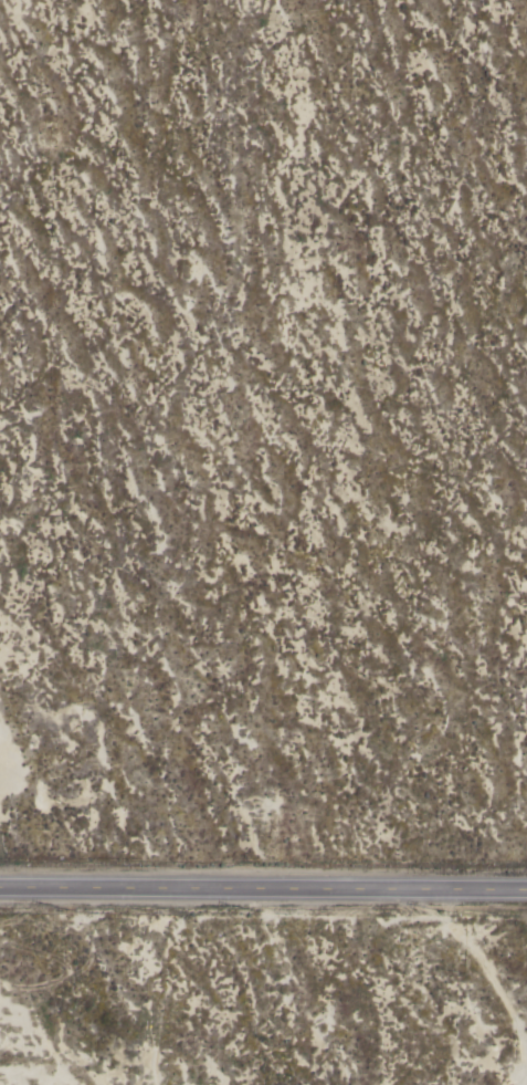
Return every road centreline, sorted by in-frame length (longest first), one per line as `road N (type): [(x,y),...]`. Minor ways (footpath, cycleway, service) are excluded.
road 1 (tertiary): [(526,896),(0,895)]

